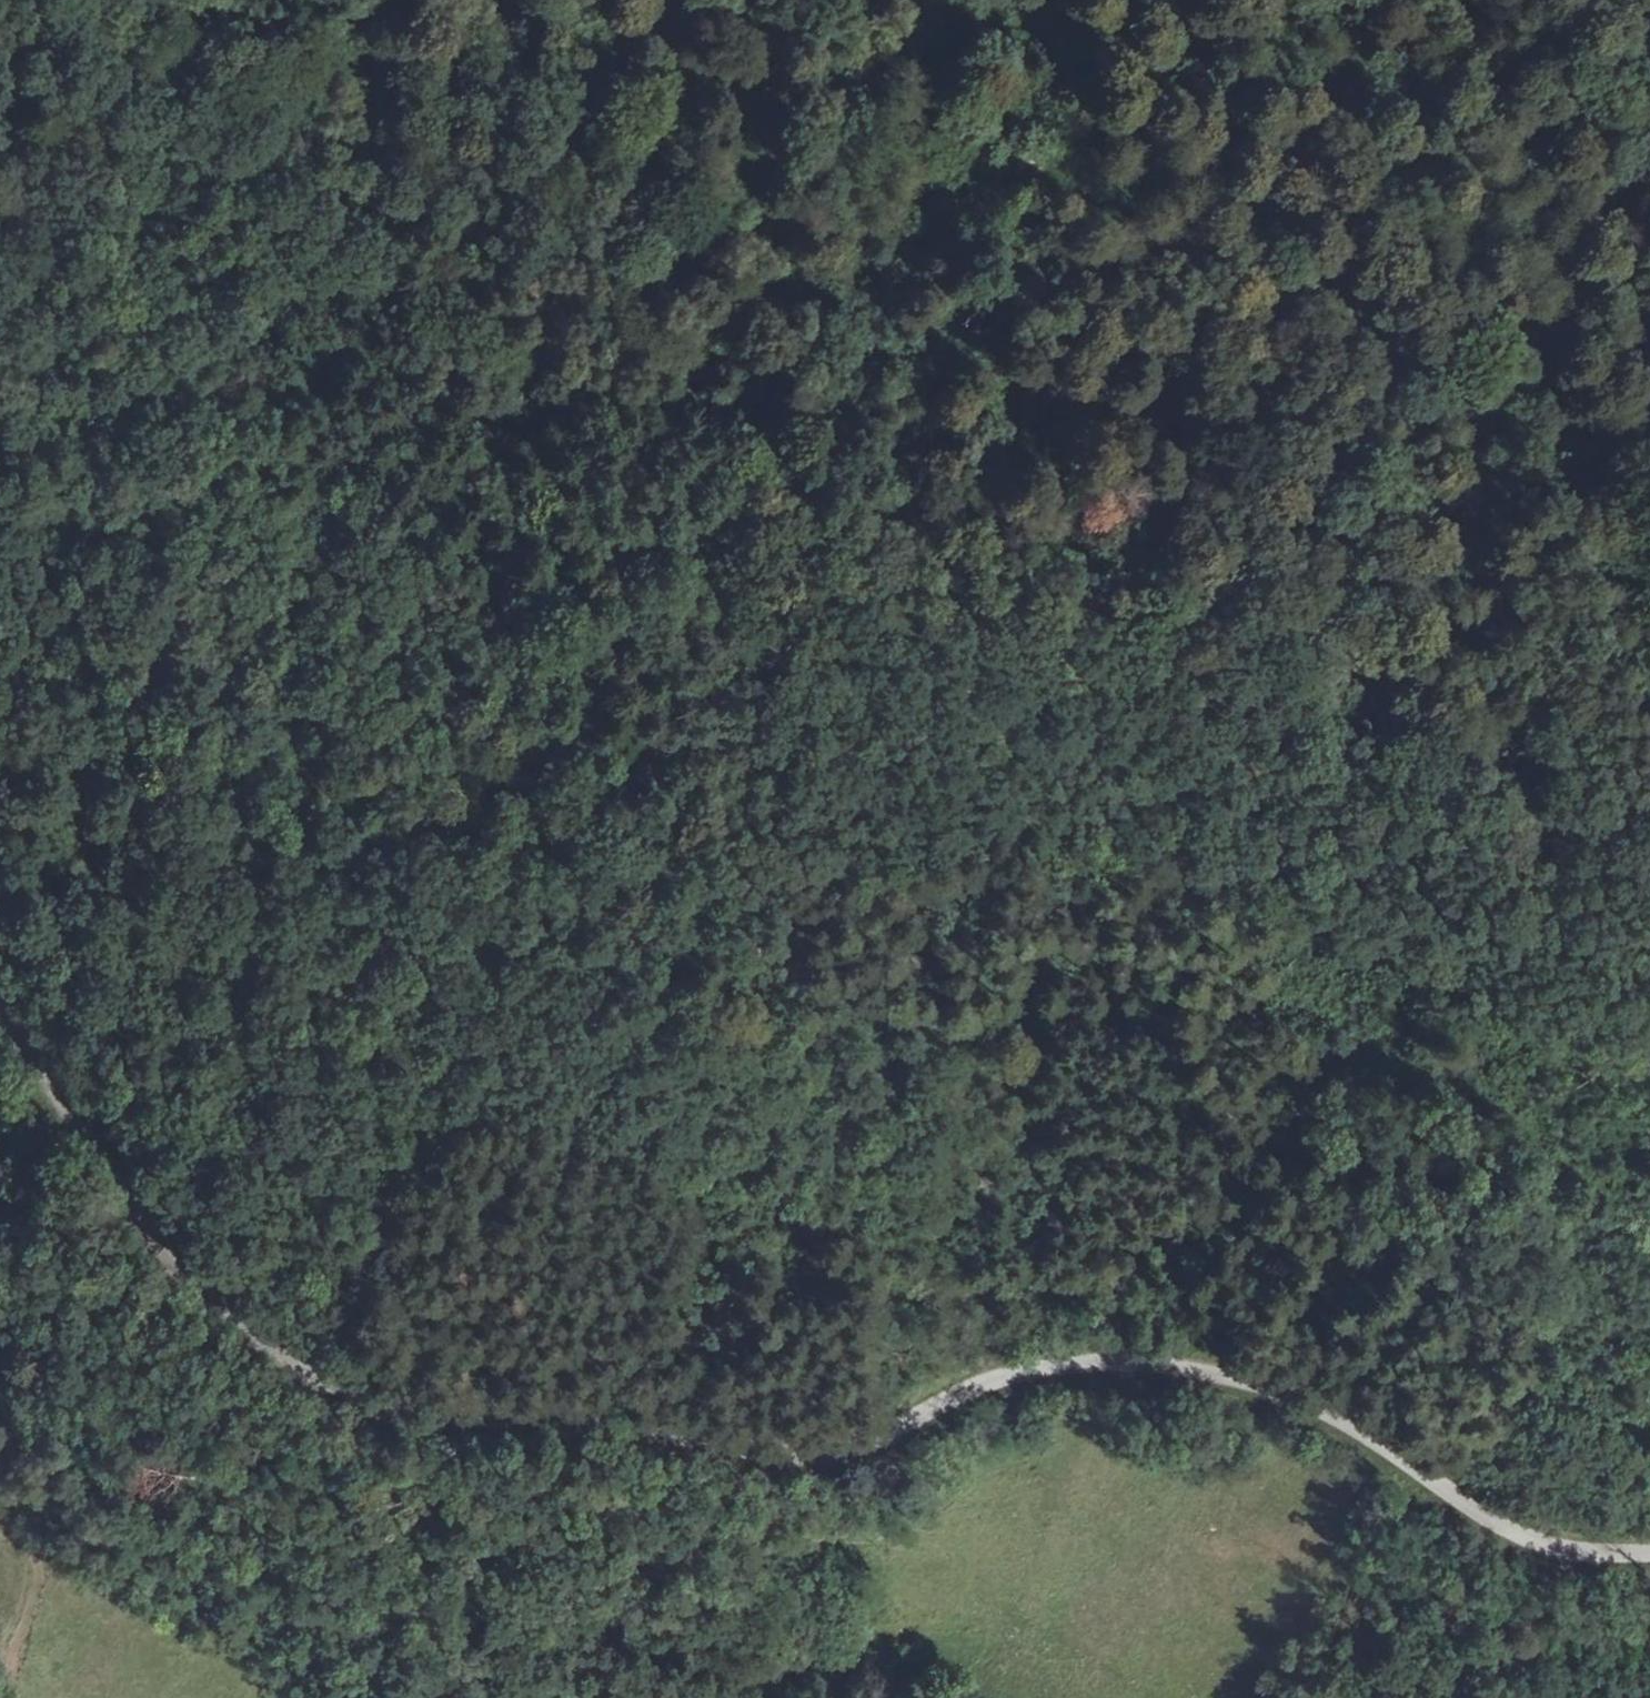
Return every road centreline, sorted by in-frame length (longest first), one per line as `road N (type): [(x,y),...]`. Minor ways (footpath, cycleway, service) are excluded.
road 1 (unclassified): [(0,1017),(68,1093),(163,1253),(269,1351),(348,1395),(512,1407),(687,1441),(844,1441),(1013,1371),(1153,1358),(1262,1383),(1534,1542),(1649,1552)]
road 2 (track): [(741,0),(1081,196),(1505,388),(1649,444)]

